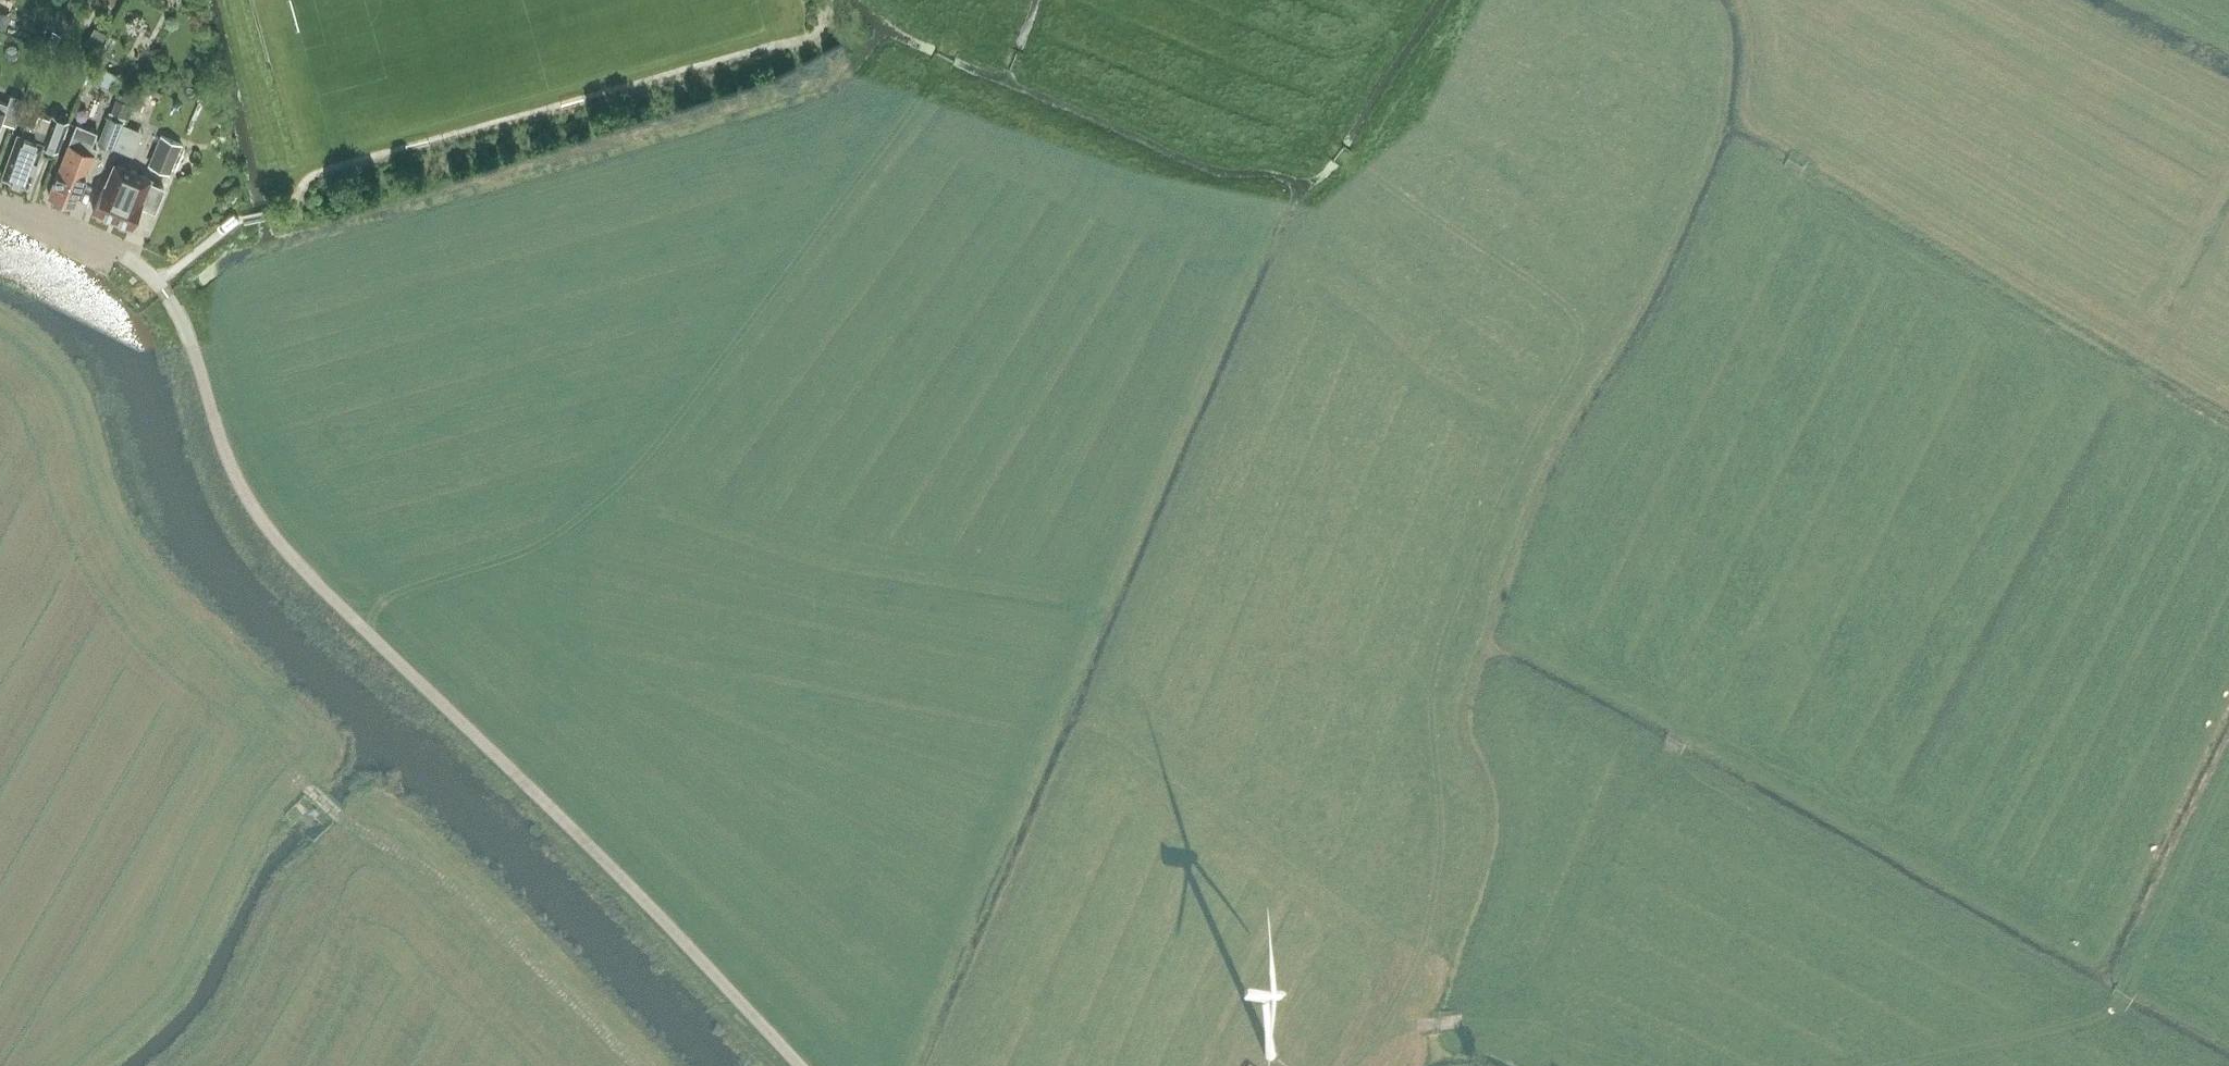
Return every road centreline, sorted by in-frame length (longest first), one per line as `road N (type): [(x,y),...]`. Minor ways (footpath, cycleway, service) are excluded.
road 1 (unclassified): [(795,1065),(618,871),(270,533),(224,449),(183,320),(160,284),(123,254),(0,204)]

